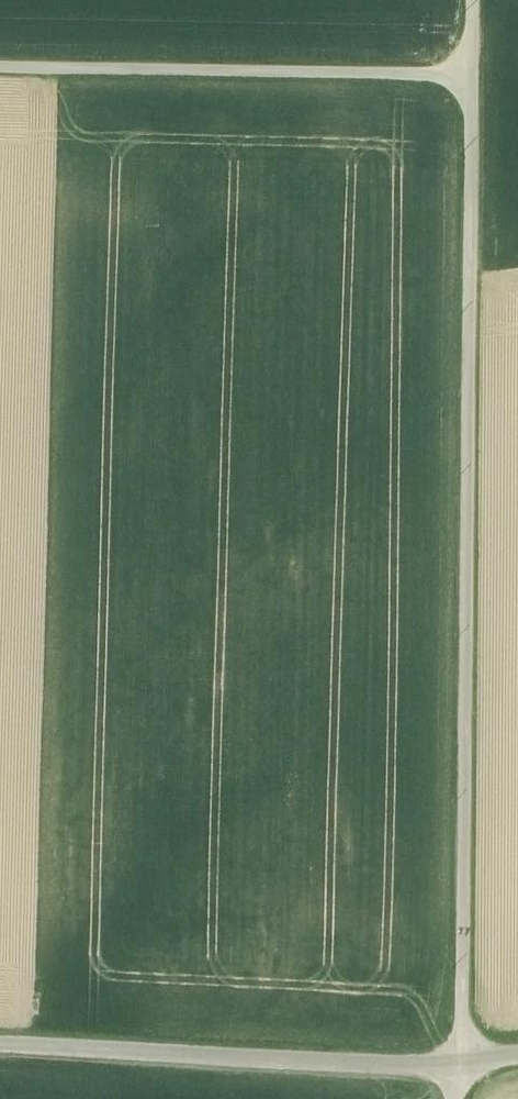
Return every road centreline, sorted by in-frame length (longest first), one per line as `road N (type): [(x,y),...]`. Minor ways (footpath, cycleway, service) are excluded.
road 1 (track): [(463,1065),(471,0)]
road 2 (track): [(470,73),(0,67)]
road 3 (track): [(463,1065),(378,1069),(0,1044)]

